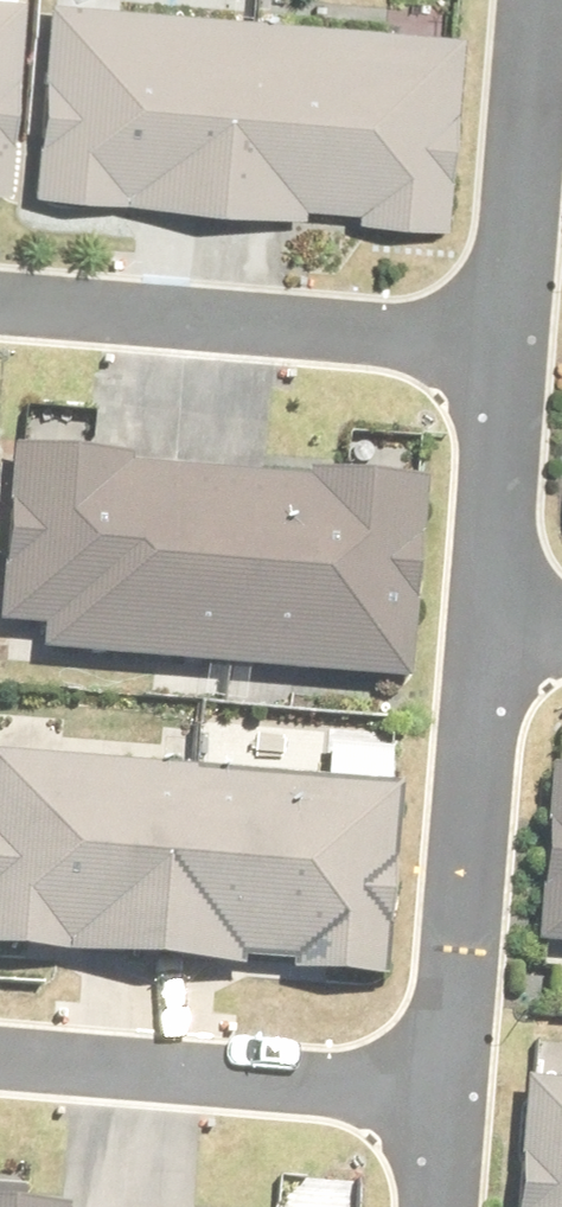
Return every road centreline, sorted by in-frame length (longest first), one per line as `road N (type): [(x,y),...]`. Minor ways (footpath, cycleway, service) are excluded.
road 1 (residential): [(0,304),(509,345)]
road 2 (residential): [(439,1098),(488,622)]
road 3 (residential): [(0,1064),(439,1098)]
road 4 (residential): [(509,345),(539,0)]
road 5 (residential): [(488,622),(509,345)]

